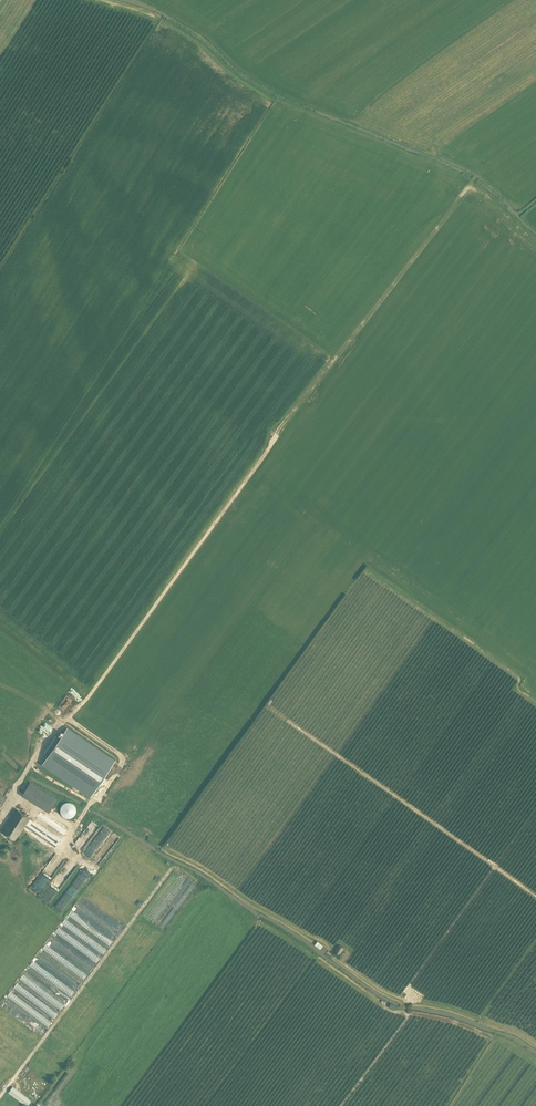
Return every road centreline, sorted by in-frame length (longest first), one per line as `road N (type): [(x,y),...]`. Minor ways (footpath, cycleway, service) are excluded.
road 1 (track): [(479,174),(24,774)]
road 2 (track): [(161,849),(321,941),(384,993),(410,1001),(407,1013)]
road 3 (track): [(495,866),(408,987),(410,1001),(458,1011),(535,1045)]
road 4 (track): [(289,722),(495,866)]
road 5 (track): [(407,1013),(377,1003),(258,924)]
road 6 (track): [(535,1062),(475,1030),(407,1013)]

